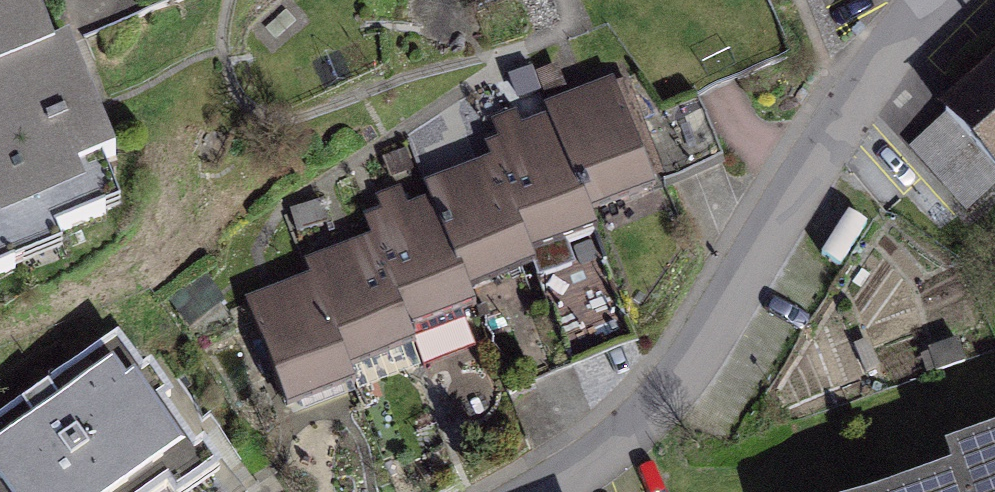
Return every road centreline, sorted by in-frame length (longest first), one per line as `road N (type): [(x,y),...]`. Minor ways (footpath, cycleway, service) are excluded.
road 1 (residential): [(555,491),(652,422),(878,71),(945,0)]

